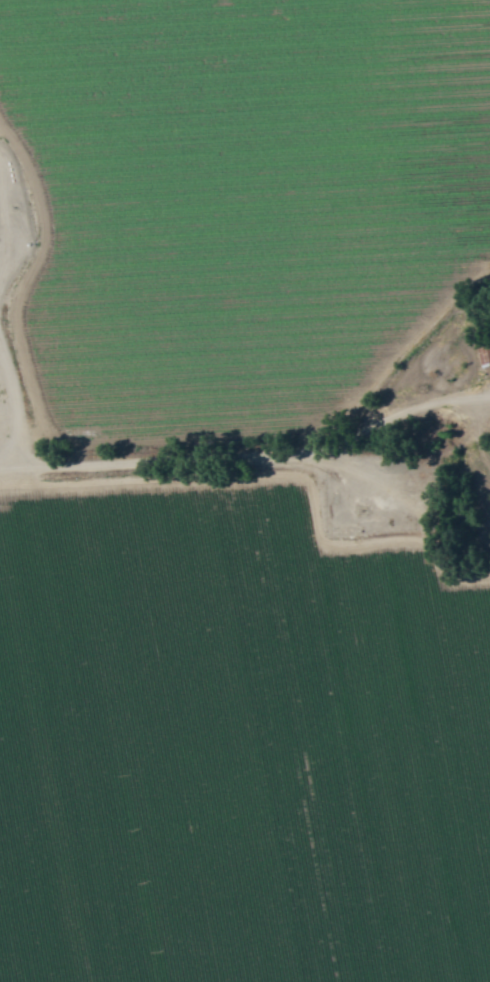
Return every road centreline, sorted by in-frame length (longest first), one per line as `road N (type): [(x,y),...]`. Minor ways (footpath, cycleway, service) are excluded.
road 1 (residential): [(489,385),(411,406),(327,445),(0,464)]

